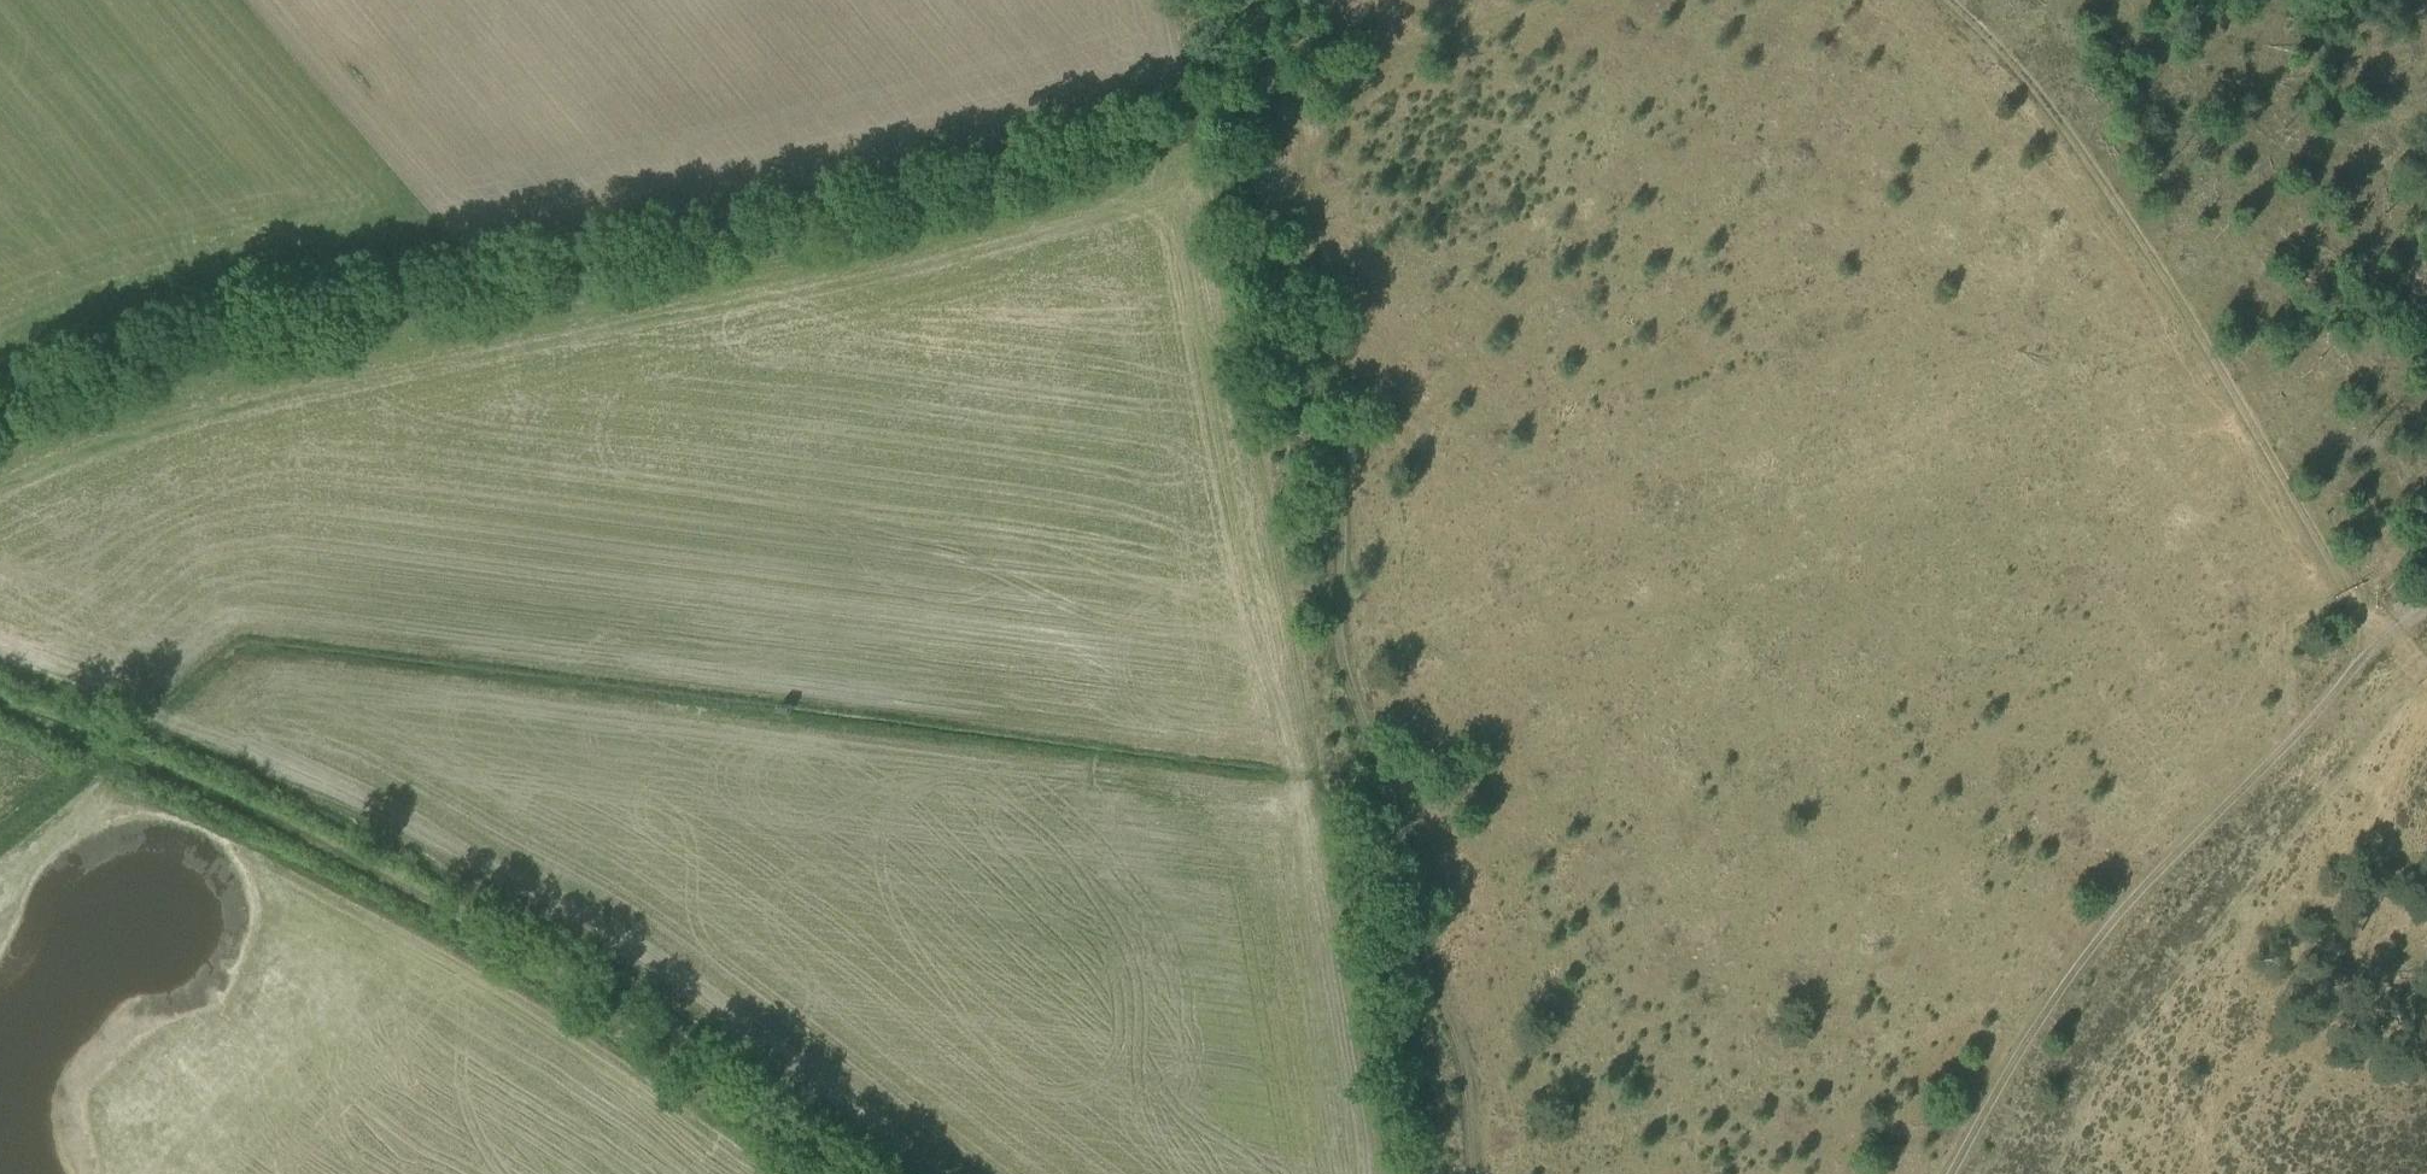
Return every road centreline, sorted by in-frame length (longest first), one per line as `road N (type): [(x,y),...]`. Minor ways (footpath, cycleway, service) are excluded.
road 1 (track): [(0,425),(319,322),(854,215),(1231,112)]
road 2 (track): [(1231,112),(1281,378),(1337,491),(1332,644),(1383,776),(1425,961),(1466,1049),(1475,1173)]
road 3 (track): [(0,709),(423,907),(827,1173)]
road 4 (track): [(2383,639),(2158,290),(1953,0)]
road 5 (track): [(1956,1173),(1972,1140),(2182,853),(2383,639)]

